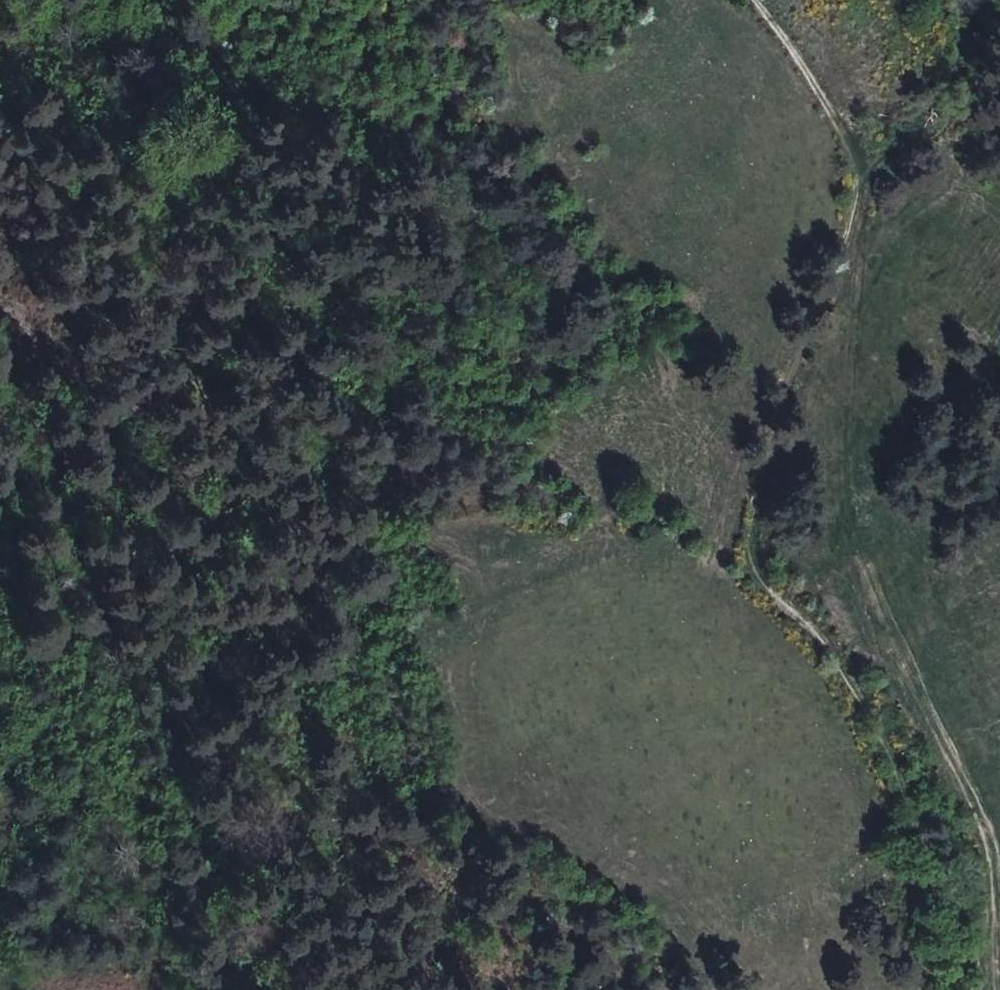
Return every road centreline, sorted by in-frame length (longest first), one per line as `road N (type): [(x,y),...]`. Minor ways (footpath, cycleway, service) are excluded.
road 1 (track): [(754,0),(858,164)]

